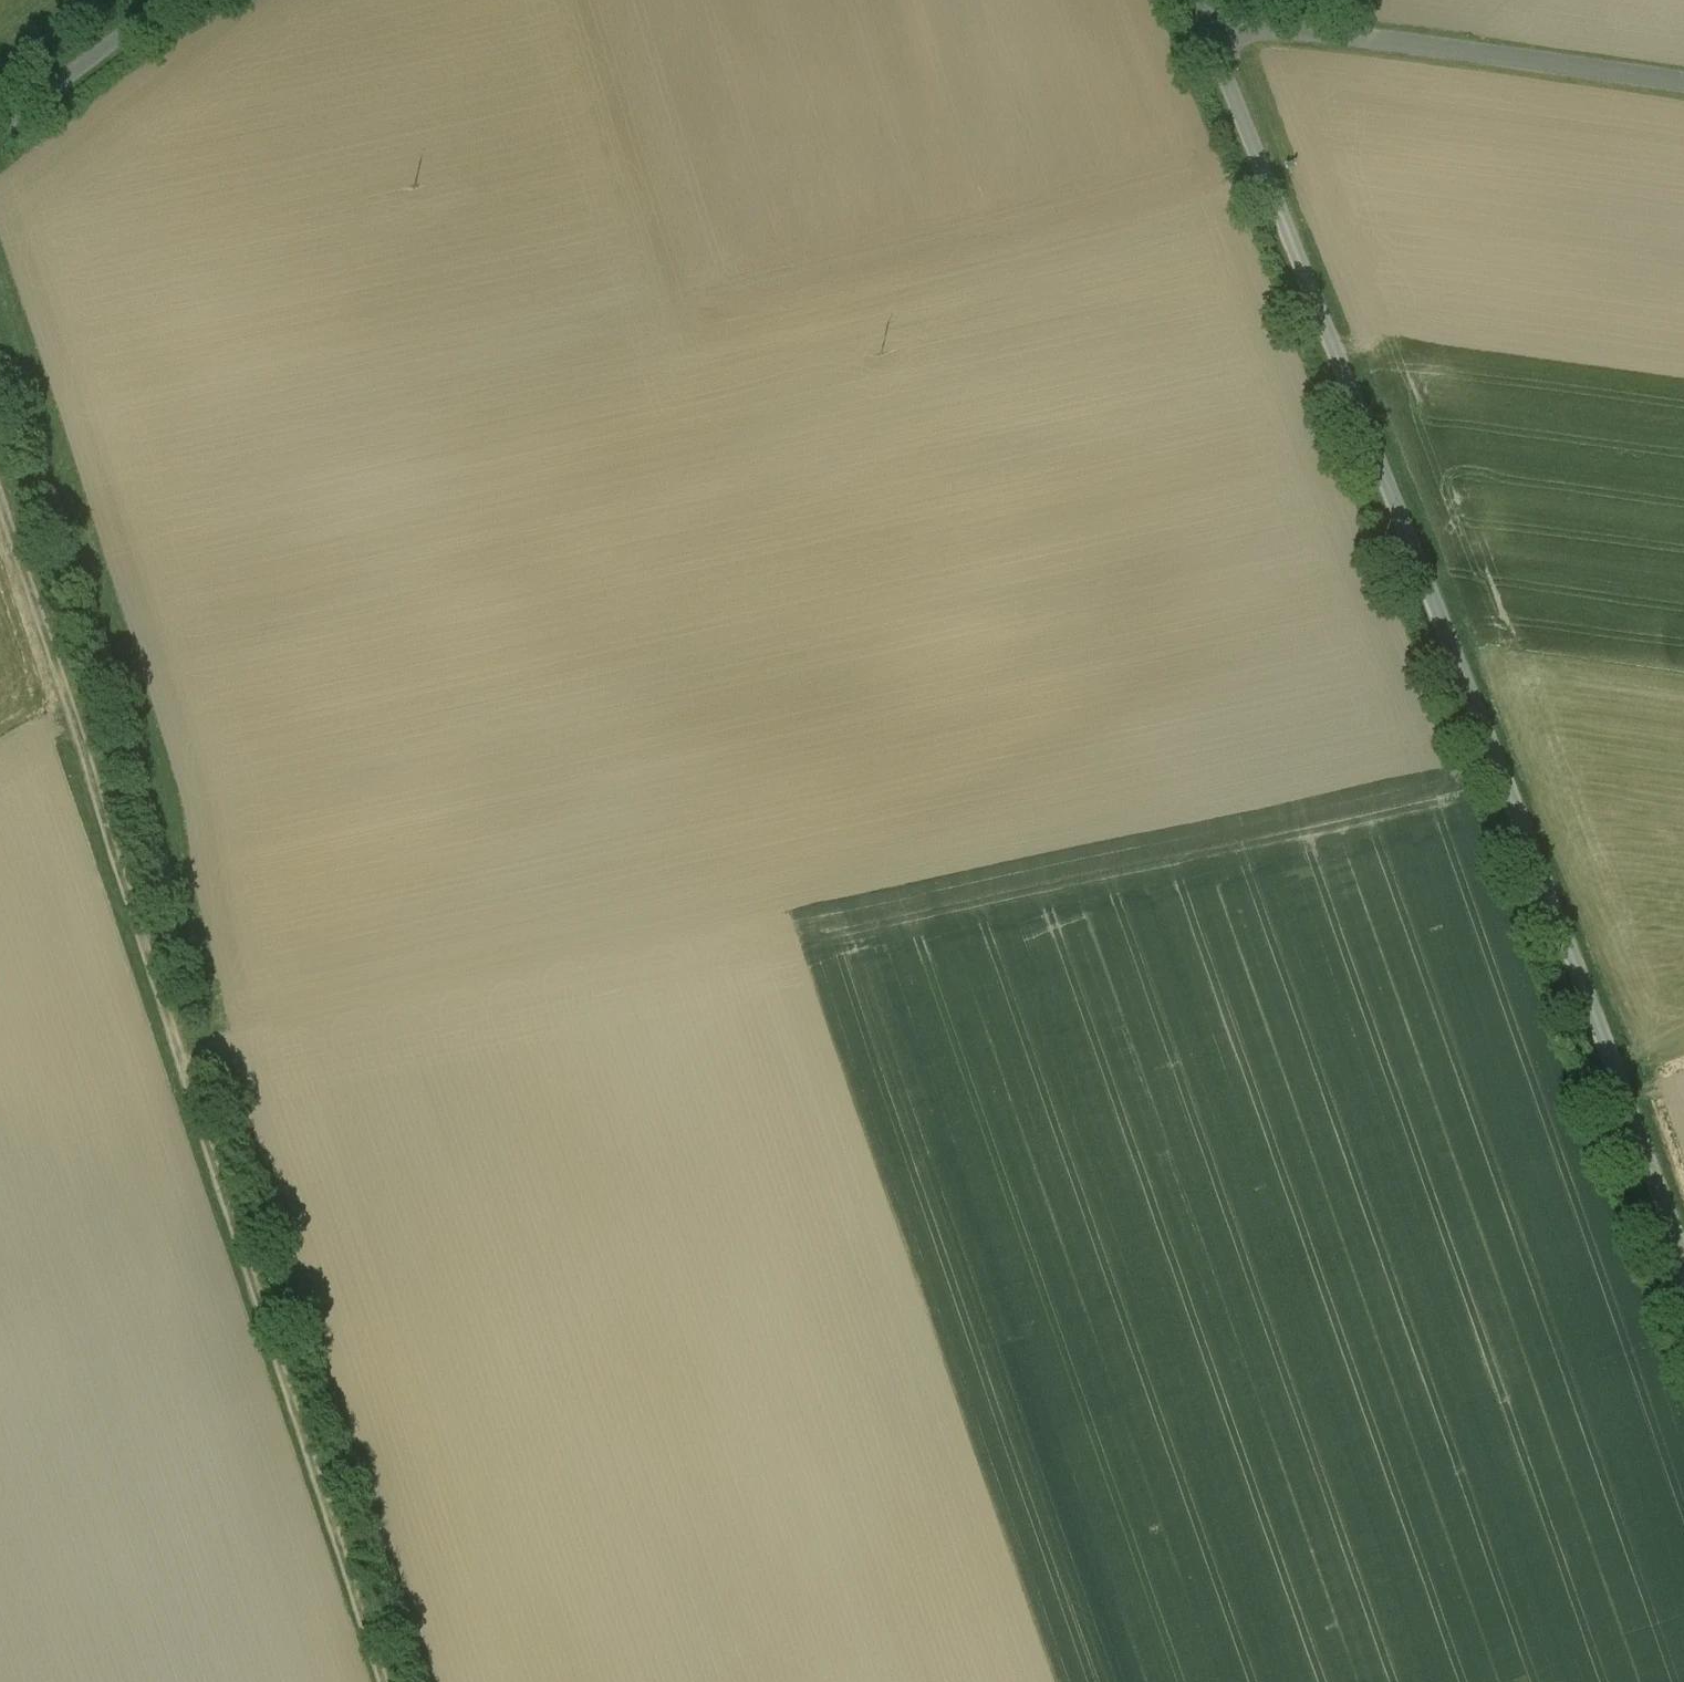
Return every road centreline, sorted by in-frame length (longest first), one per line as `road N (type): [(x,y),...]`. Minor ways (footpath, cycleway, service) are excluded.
road 1 (unclassified): [(1189,0),(1573,924),(1683,1244)]
road 2 (track): [(391,1681),(0,500)]
road 3 (unclassified): [(0,128),(166,0)]

